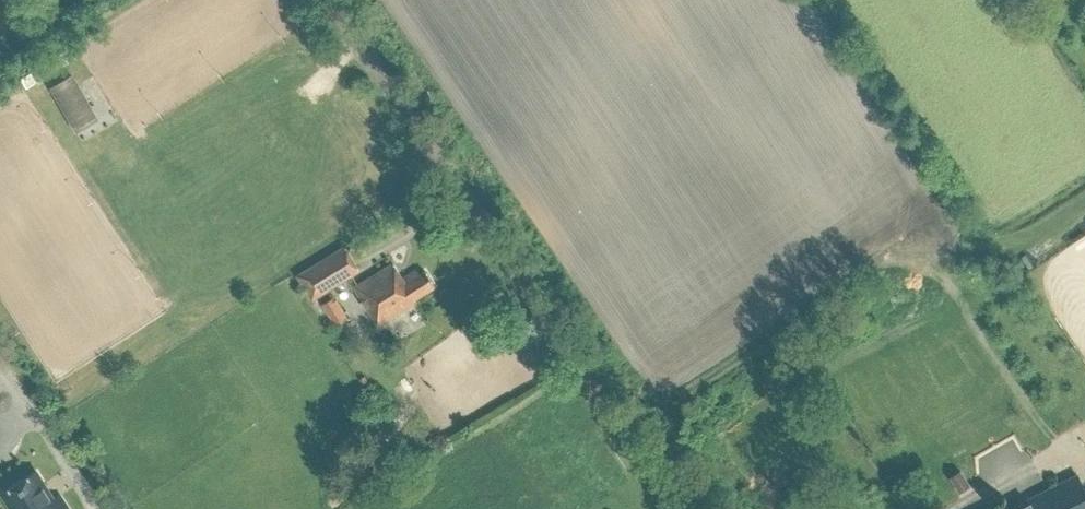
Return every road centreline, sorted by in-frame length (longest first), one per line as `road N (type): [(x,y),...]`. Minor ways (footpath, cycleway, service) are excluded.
road 1 (unclassified): [(680,508),(329,0)]

